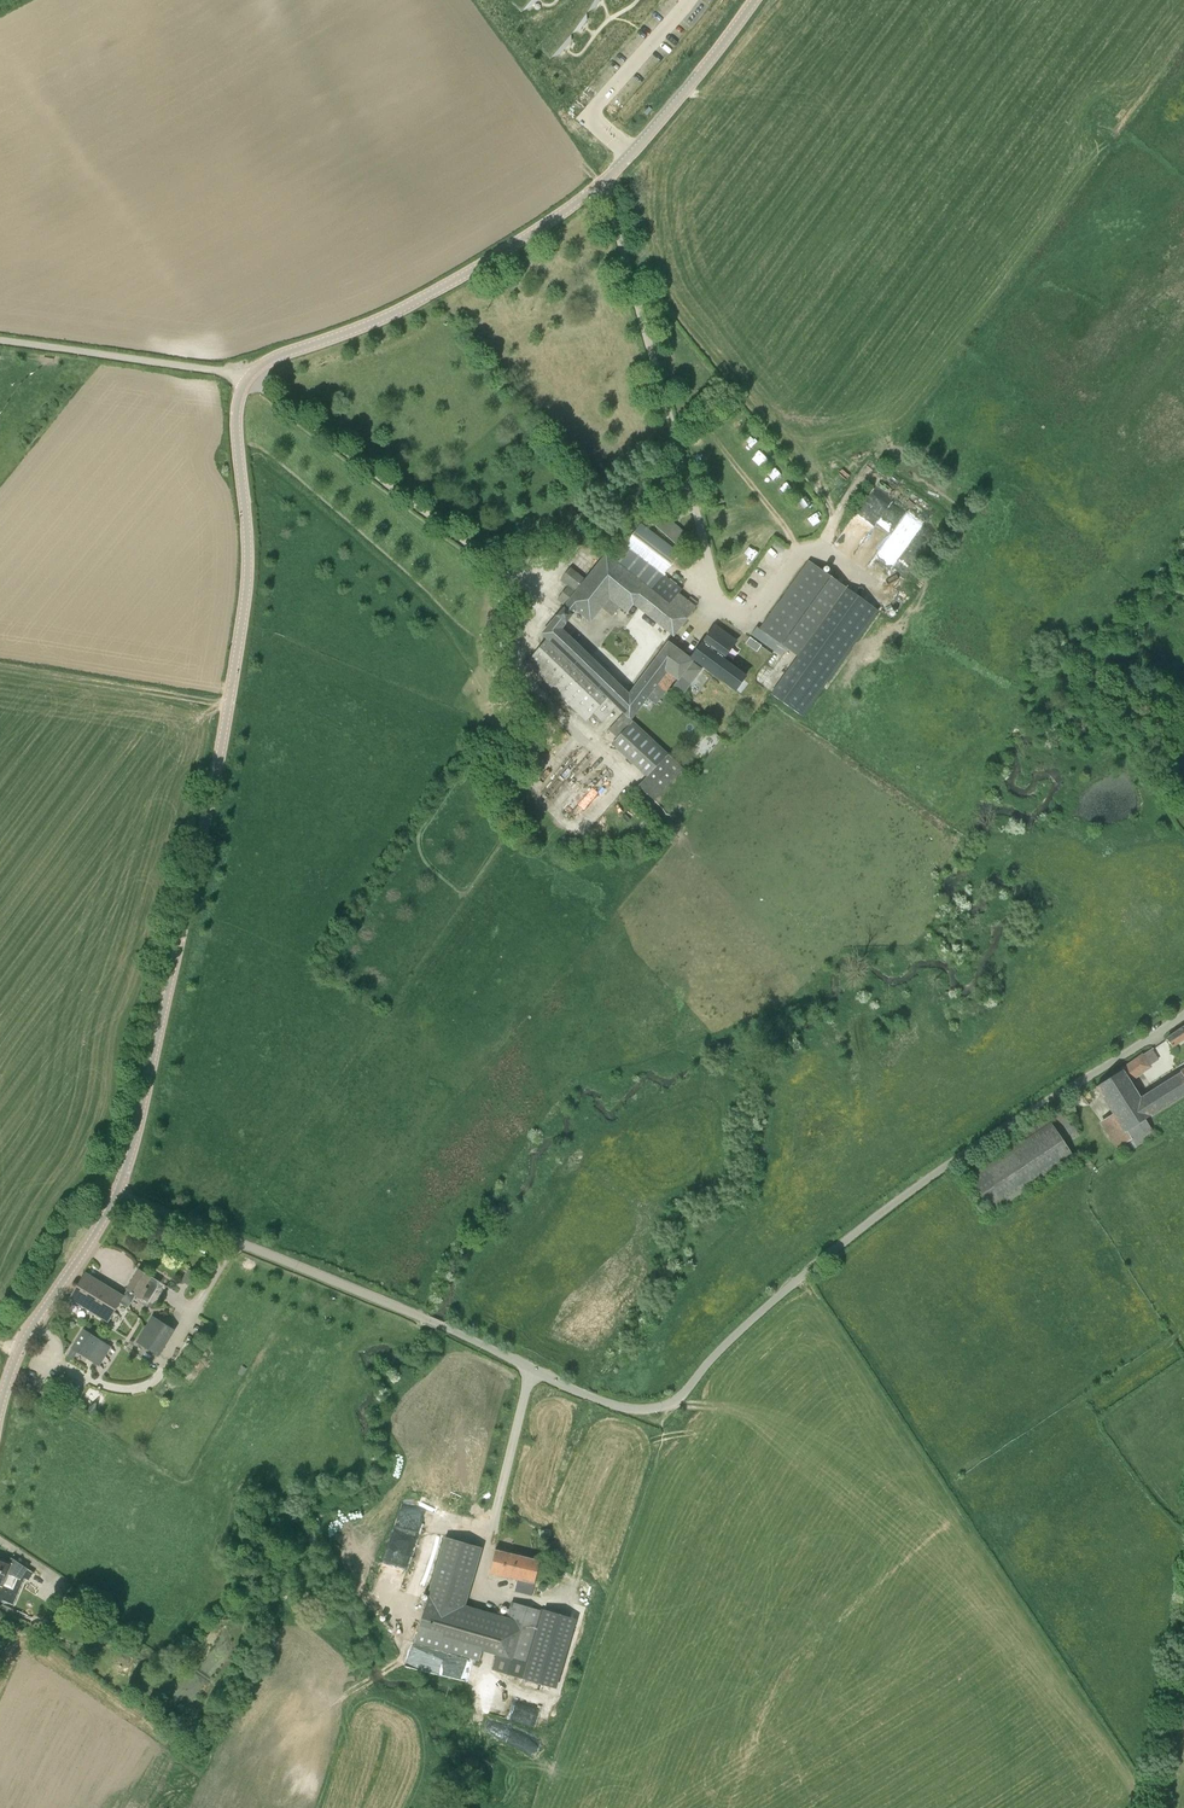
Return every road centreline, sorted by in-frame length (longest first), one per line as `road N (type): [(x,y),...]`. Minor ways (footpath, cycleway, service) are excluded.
road 1 (unclassified): [(117,1193),(426,1318),(604,1401),(645,1410),(682,1395),(753,1317),(912,1190),(1183,1015)]
road 2 (tertiary): [(117,1193),(228,705),(248,570),(236,430),(248,379)]
road 3 (tertiary): [(248,379),(277,356),(407,306),(568,209),(632,153),(754,0)]
road 4 (unclassified): [(248,379),(0,340)]
road 5 (tertiary): [(0,1407),(27,1337),(117,1193)]
road 6 (track): [(228,705),(0,668)]
road 7 (track): [(1154,1807),(1183,1624)]

